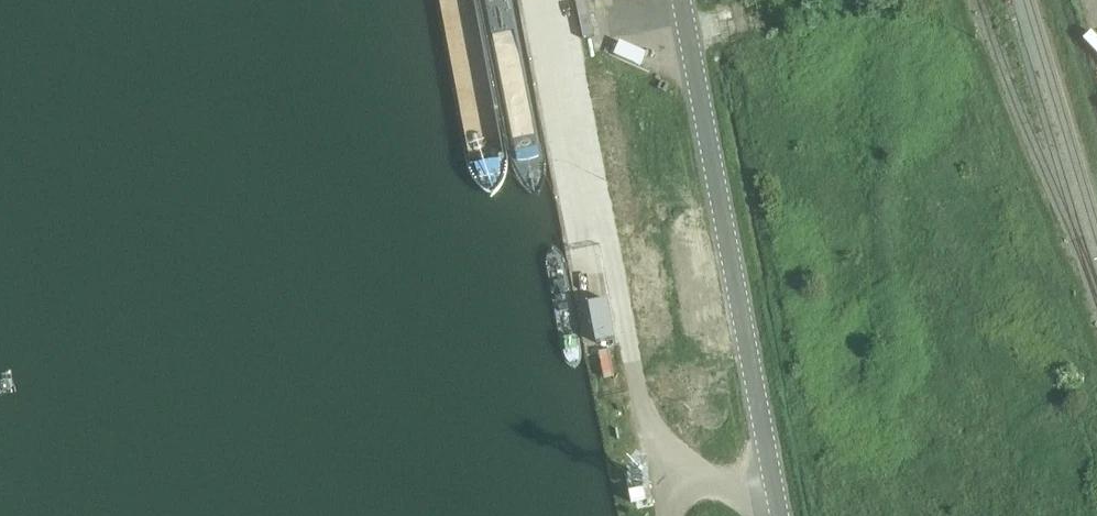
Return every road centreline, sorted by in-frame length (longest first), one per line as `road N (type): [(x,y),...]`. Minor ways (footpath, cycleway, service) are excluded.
road 1 (unclassified): [(556,0),(666,485),(723,497),(777,494)]
road 2 (unclassified): [(777,494),(682,0)]

